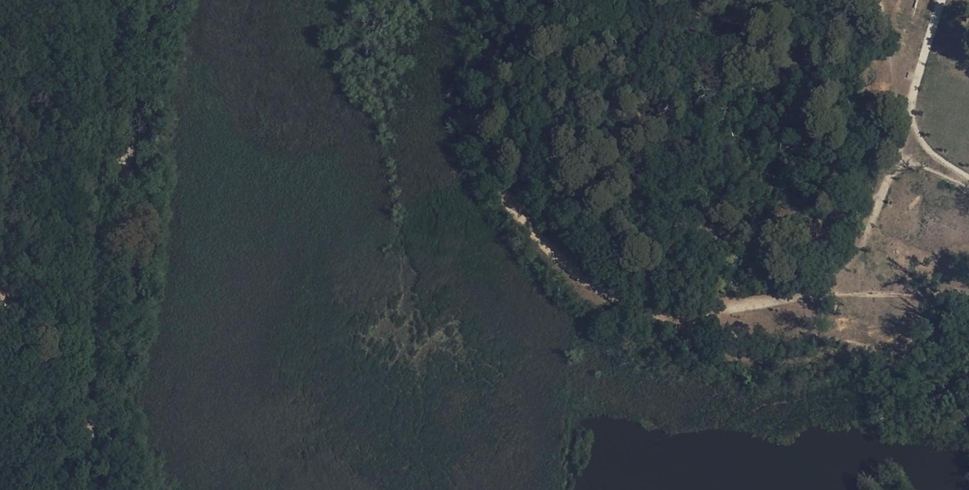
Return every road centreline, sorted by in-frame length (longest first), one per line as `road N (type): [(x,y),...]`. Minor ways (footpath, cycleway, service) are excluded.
road 1 (track): [(501,0),(488,147),(504,191),(557,248),(655,304),(755,305),(833,292),(861,247),(901,151),(915,70),(940,0)]
road 2 (track): [(82,489),(85,442),(119,363),(131,262),(127,148),(149,0)]

